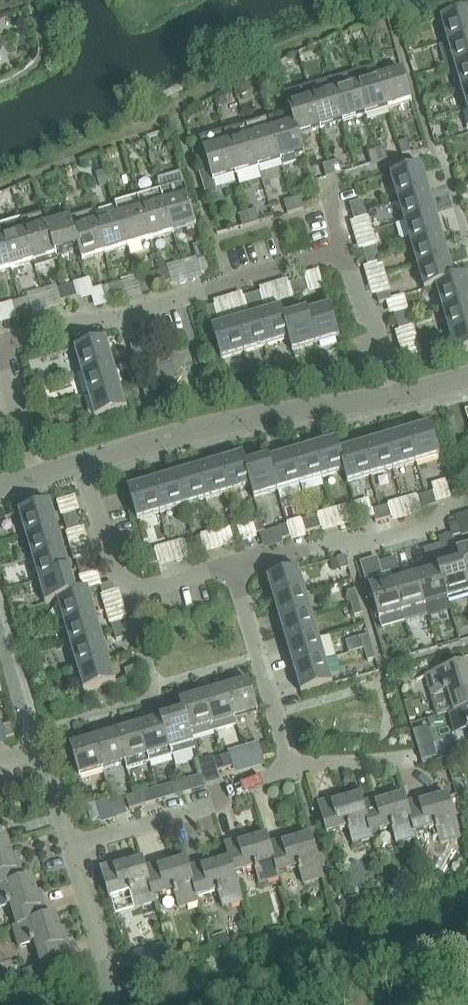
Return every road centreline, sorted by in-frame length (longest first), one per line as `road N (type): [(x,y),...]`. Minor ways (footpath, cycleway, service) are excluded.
road 1 (residential): [(344,248),(0,342)]
road 2 (residential): [(87,461),(190,430),(396,395)]
road 3 (residential): [(467,504),(433,524),(368,544),(233,563)]
road 4 (residential): [(233,563),(143,589),(118,578),(87,461)]
road 5 (residential): [(70,845),(184,812),(294,764)]
road 6 (residential): [(294,764),(233,563)]
road 7 (residential): [(396,395),(378,326),(363,309),(344,248)]
road 8 (residential): [(70,845),(46,763),(35,751),(0,761)]
road 9 (residential): [(33,476),(0,360)]

